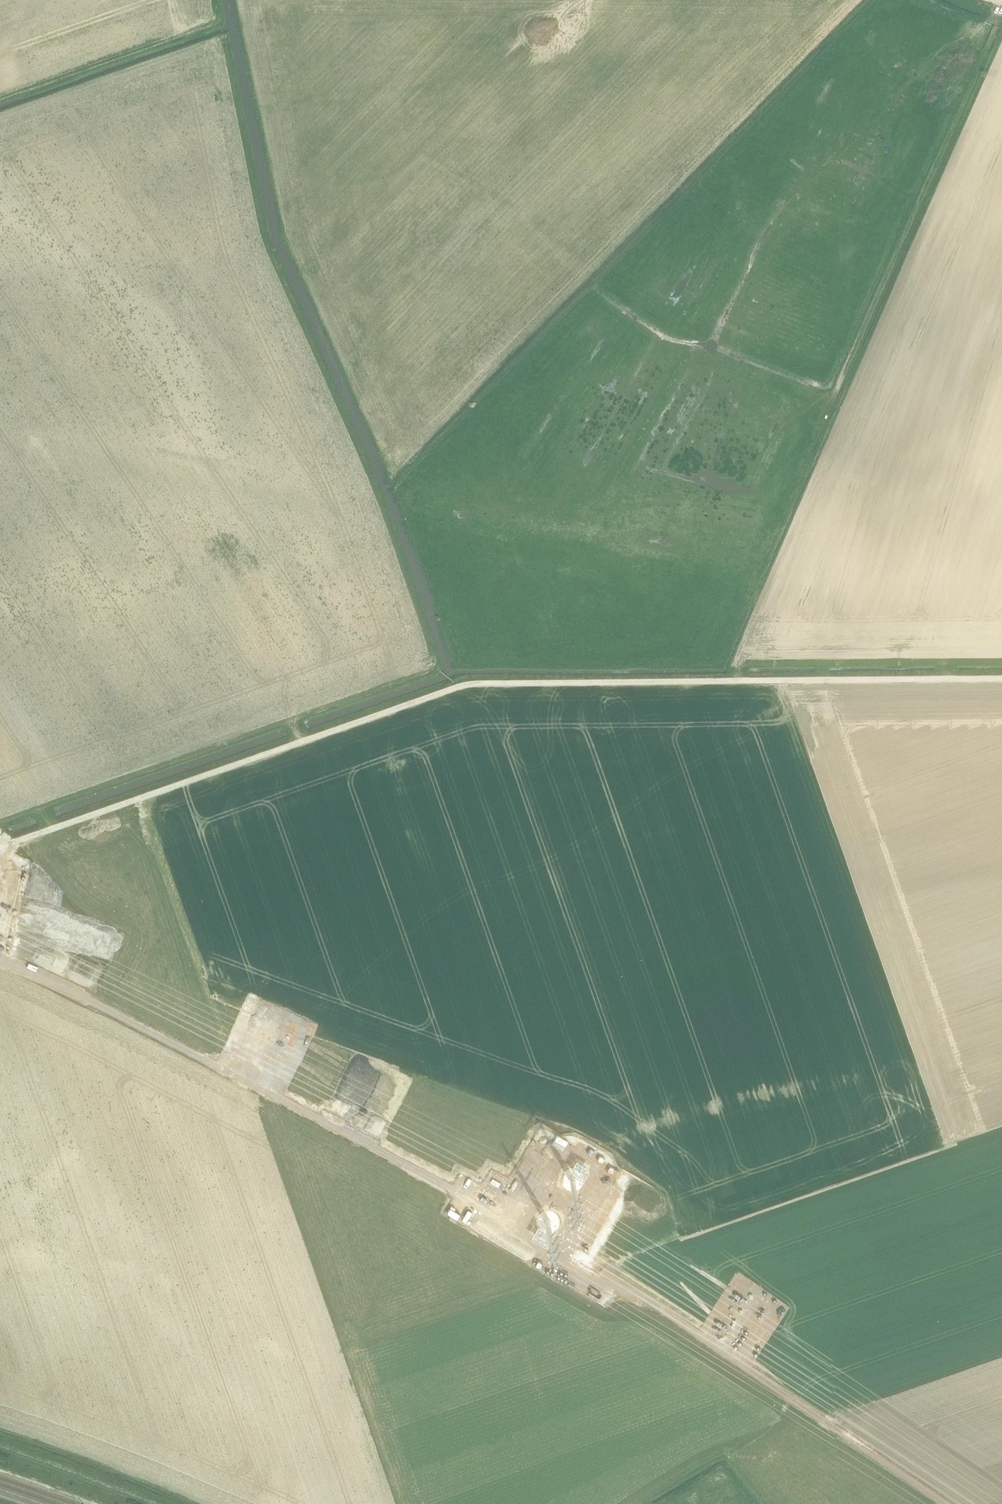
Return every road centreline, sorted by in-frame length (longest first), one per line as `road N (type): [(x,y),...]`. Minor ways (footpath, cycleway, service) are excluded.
road 1 (track): [(0,847),(479,684),(1001,679)]

